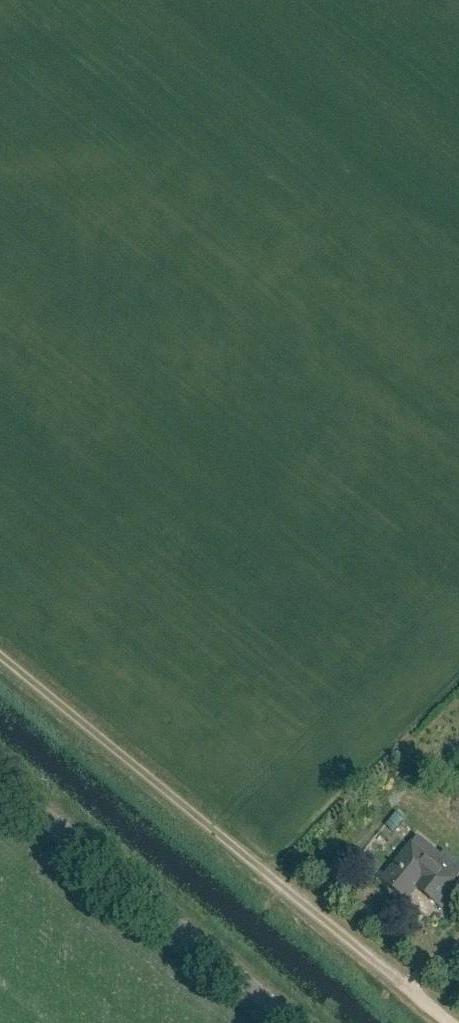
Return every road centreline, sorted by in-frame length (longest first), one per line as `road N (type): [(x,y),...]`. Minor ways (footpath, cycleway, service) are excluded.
road 1 (track): [(412,989),(0,657)]
road 2 (unclassified): [(293,1022),(0,777)]

